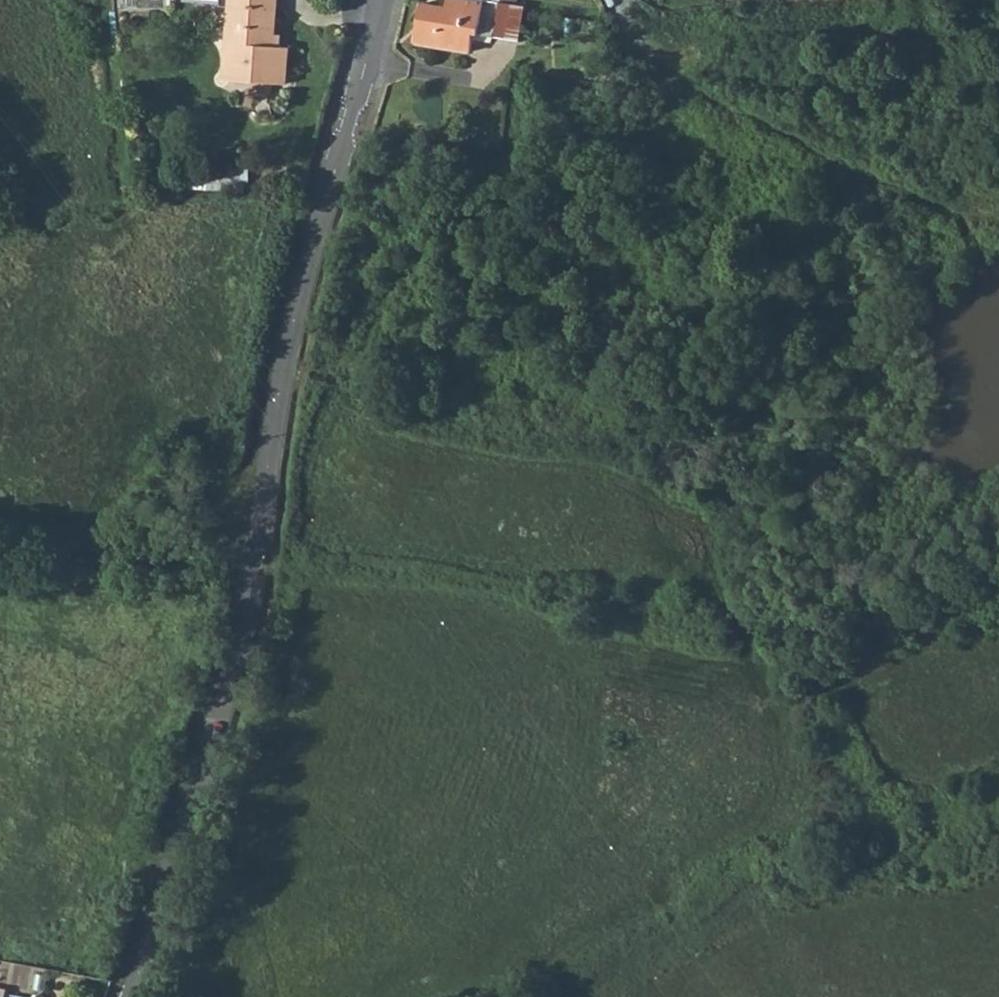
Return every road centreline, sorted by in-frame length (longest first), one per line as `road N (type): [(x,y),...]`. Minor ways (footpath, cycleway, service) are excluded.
road 1 (residential): [(131,996),(243,634),(281,397),(384,0)]
road 2 (track): [(618,0),(672,70),(742,117)]

